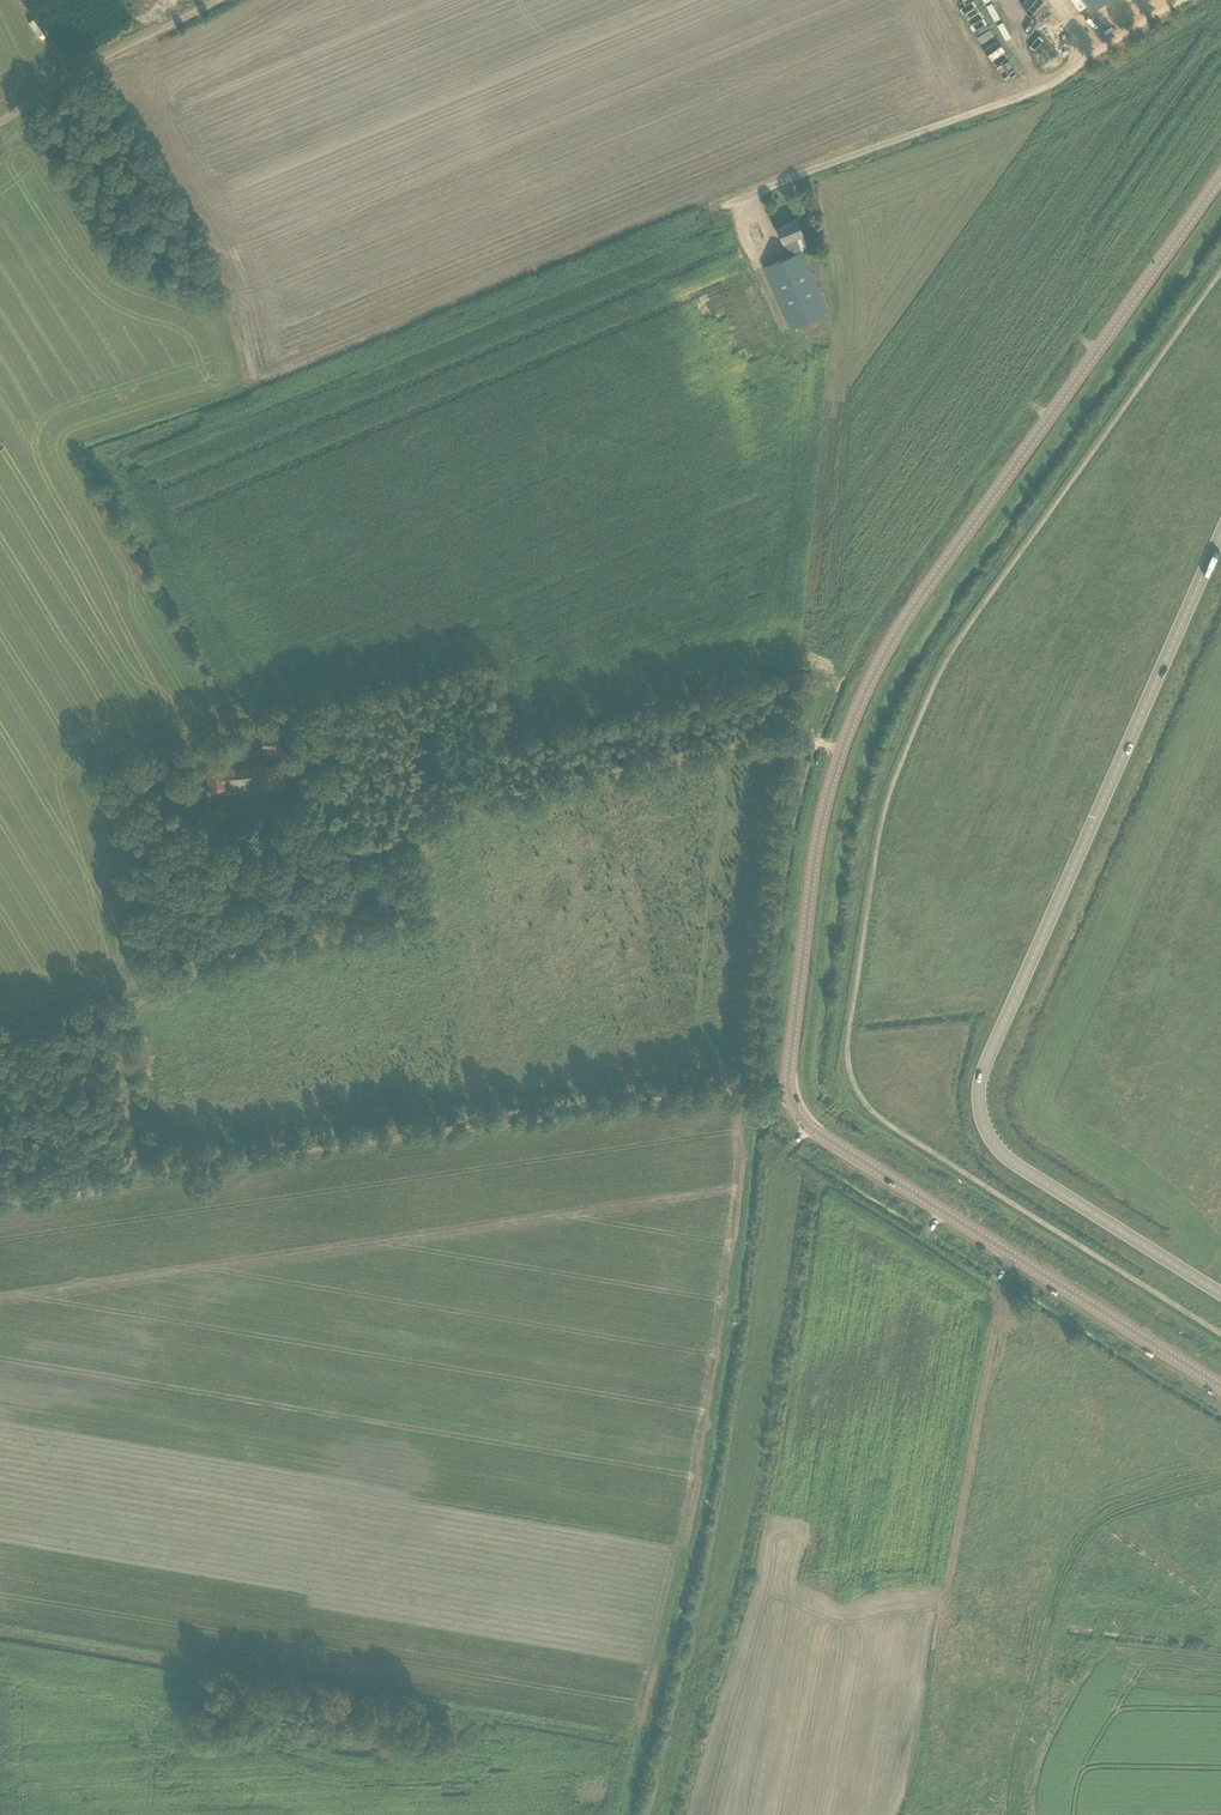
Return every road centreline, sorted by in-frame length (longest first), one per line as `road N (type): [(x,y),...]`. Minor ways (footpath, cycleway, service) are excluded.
road 1 (unclassified): [(1220,1387),(823,1137),(795,1107),(788,1079),(825,805),(874,675),(924,591),(1220,177)]
road 2 (track): [(1220,1332),(870,1109),(849,1074),(848,1052),(883,818),(940,675),(1220,275)]
road 3 (unclassified): [(728,205),(1036,90),(1180,0)]
road 4 (track): [(210,0),(62,78),(0,122)]

